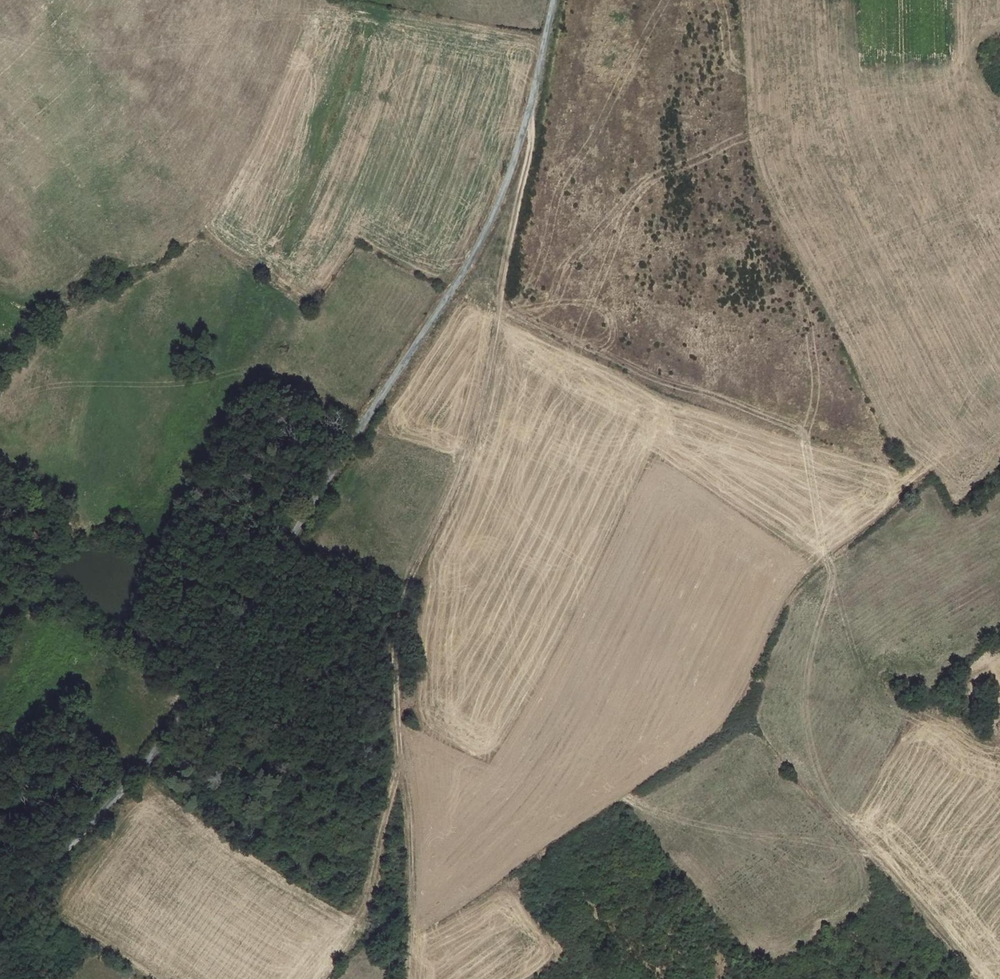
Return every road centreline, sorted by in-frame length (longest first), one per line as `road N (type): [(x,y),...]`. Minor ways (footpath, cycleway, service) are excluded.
road 1 (unclassified): [(0,925),(171,731),(474,255),(511,169),(554,0)]
road 2 (track): [(400,766),(359,918)]

